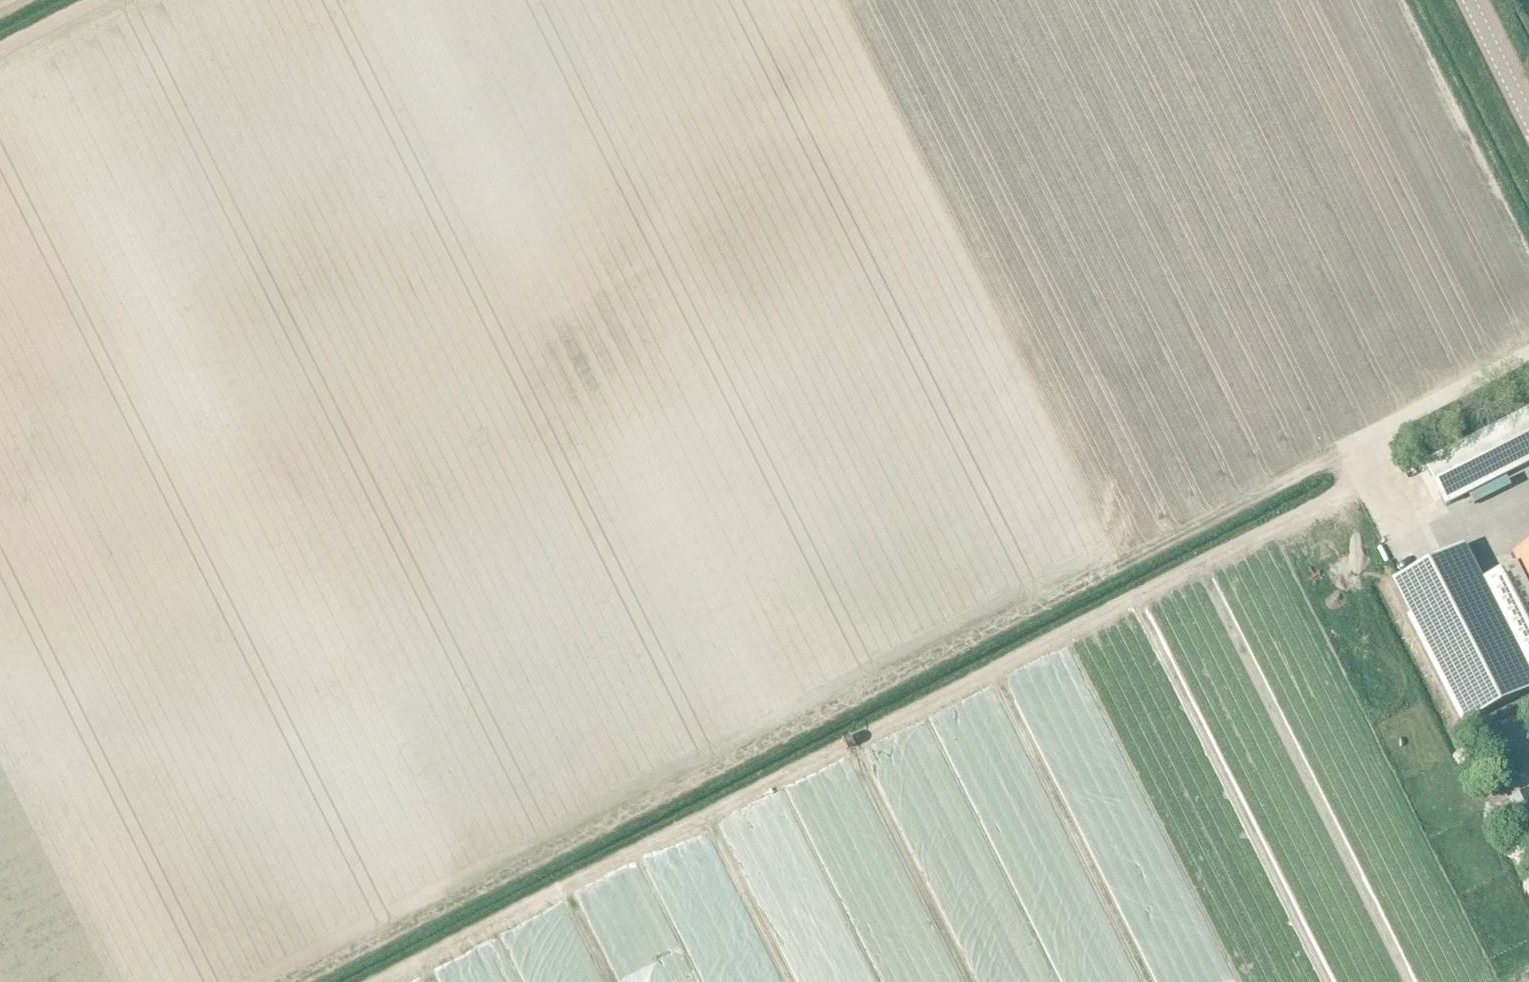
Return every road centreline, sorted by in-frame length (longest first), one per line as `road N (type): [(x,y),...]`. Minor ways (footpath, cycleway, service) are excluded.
road 1 (tertiary): [(1528,123),(1467,0)]

